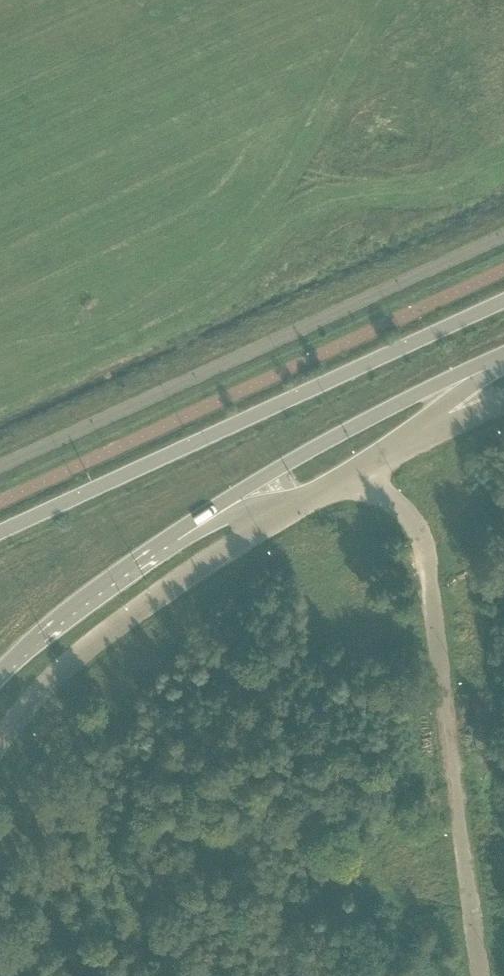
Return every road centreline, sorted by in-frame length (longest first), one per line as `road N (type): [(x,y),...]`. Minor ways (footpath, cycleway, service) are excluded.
road 1 (secondary): [(503,304),(0,535)]
road 2 (unclassified): [(352,478),(404,515),(422,547),(479,975)]
road 3 (unclassified): [(0,745),(93,647),(352,478)]
road 4 (secondary): [(206,519),(328,442),(503,360)]
road 5 (secondary): [(0,679),(87,602),(206,519)]
road 6 (unclassified): [(352,478),(503,368)]
road 7 (unclassified): [(352,478),(503,404)]
road 8 (unclassified): [(206,519),(352,478)]

